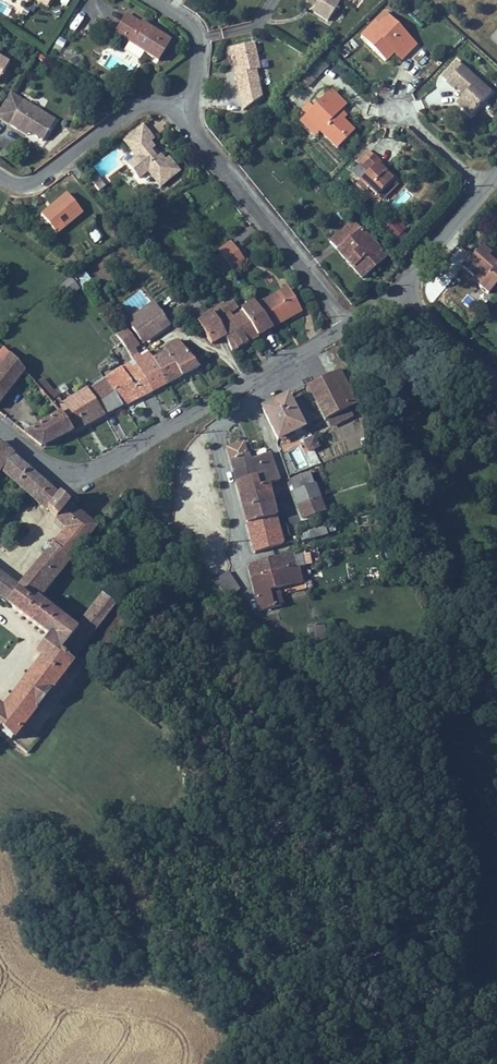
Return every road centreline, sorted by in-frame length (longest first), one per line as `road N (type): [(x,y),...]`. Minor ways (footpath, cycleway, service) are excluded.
road 1 (residential): [(0,424),(68,475),(85,472),(265,373)]
road 2 (residential): [(348,326),(180,108)]
road 3 (residential): [(180,108),(153,99),(134,103),(48,173),(25,184),(0,179)]
road 4 (residential): [(265,373),(262,392),(217,437),(246,556)]
road 5 (tertiary): [(408,290),(417,313),(496,381)]
road 6 (residential): [(180,108),(193,27),(155,0)]
road 7 (tertiary): [(408,290),(487,189)]

